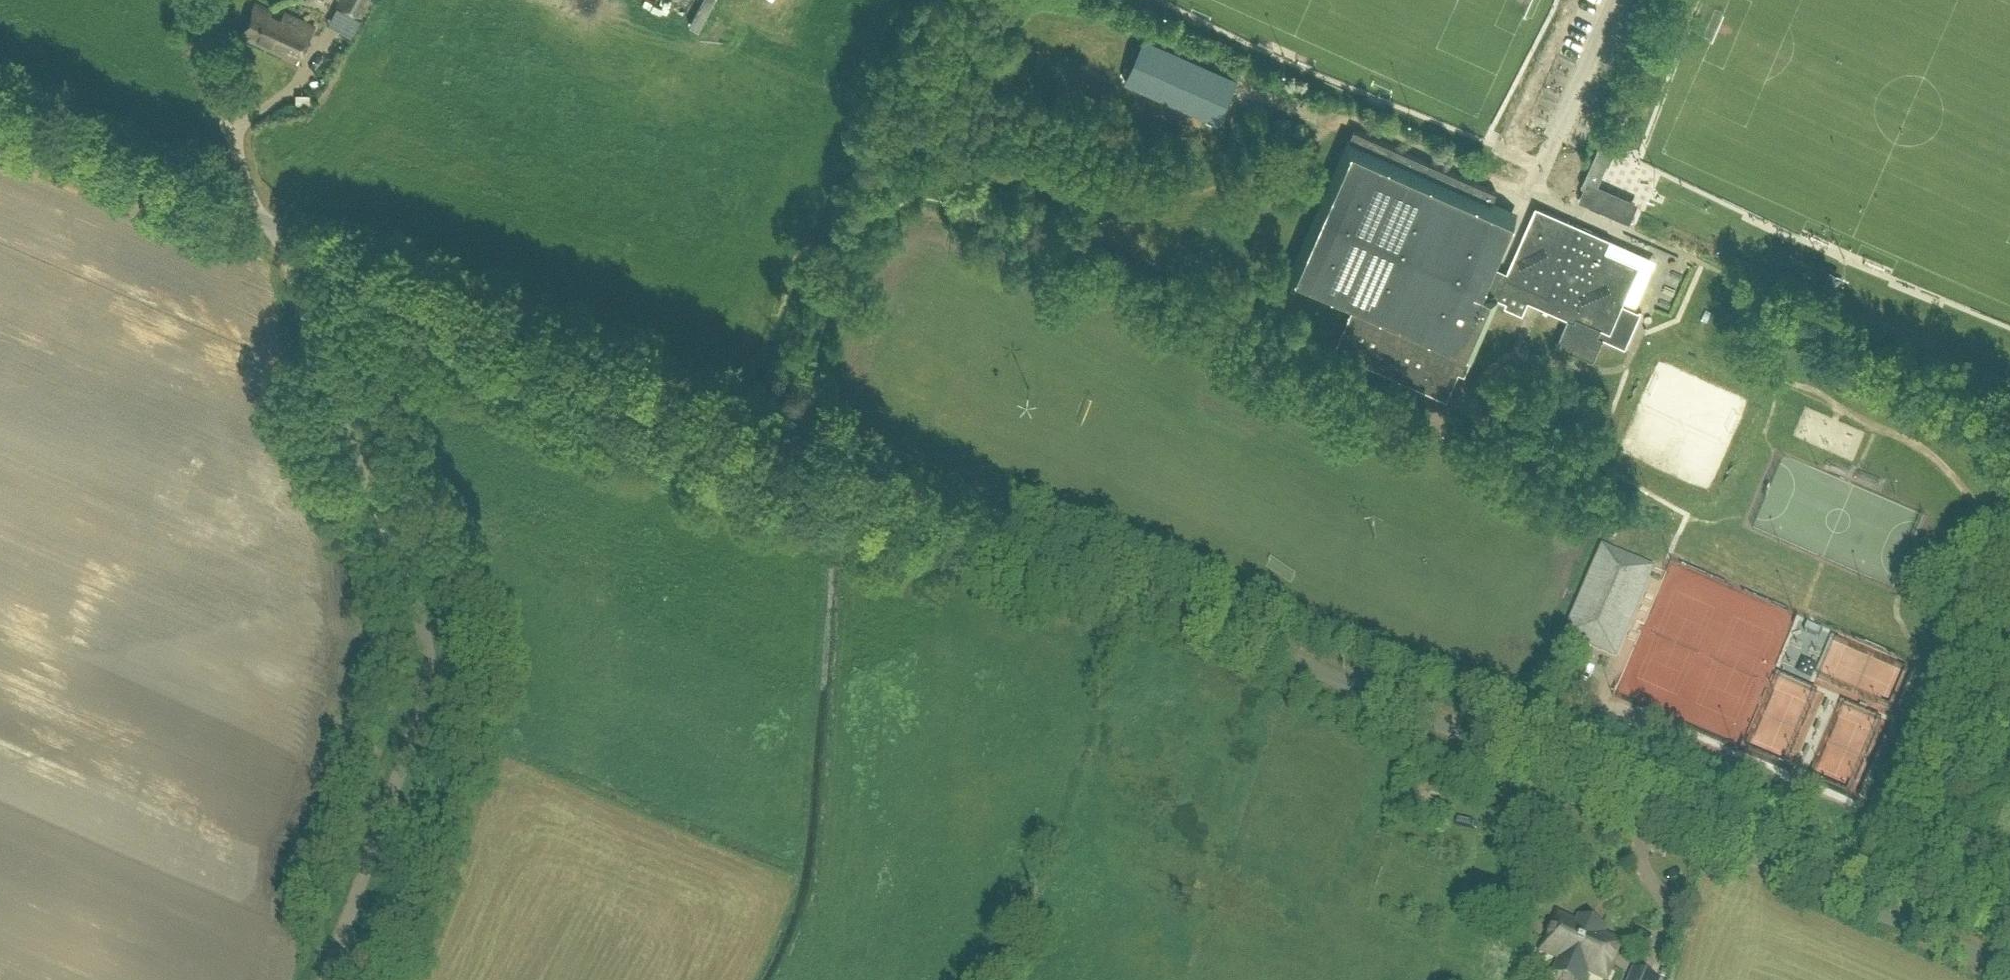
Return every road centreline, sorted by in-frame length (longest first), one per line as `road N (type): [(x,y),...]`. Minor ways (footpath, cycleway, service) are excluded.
road 1 (unclassified): [(2009,971),(290,233)]
road 2 (unclassified): [(326,979),(426,694),(429,652),(289,264),(290,233)]
road 3 (track): [(2009,533),(1921,446),(1757,364),(1721,283),(1689,262),(1530,198)]
road 4 (unclassified): [(290,233),(0,105)]
road 5 (track): [(245,212),(250,197),(184,0)]
road 6 (unclassified): [(1619,0),(1549,163)]

